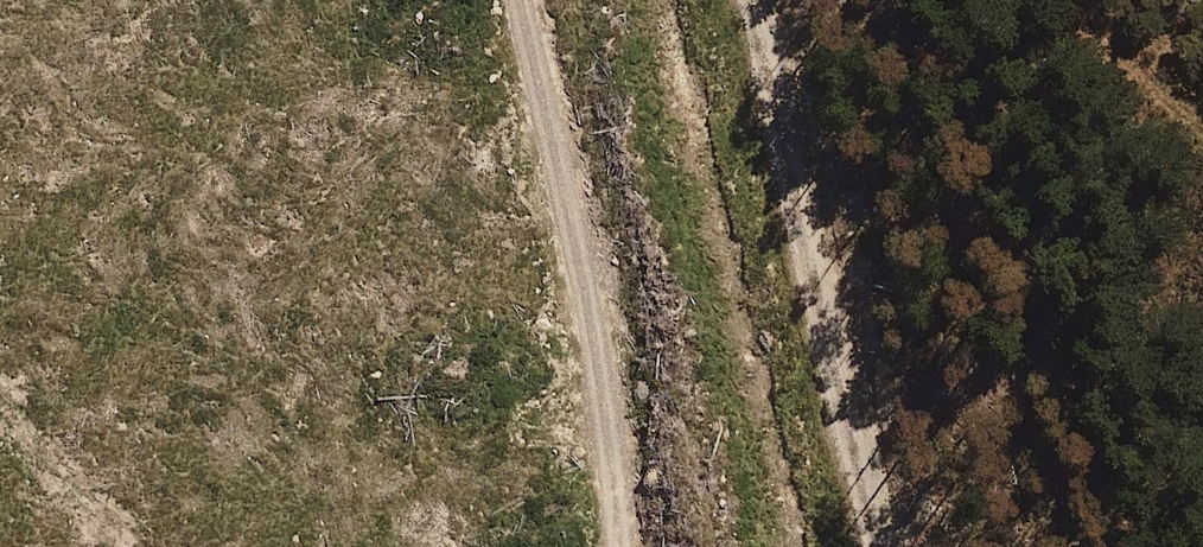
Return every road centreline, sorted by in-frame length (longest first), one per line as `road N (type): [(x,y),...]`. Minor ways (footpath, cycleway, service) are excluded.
road 1 (track): [(876,546),(766,0)]
road 2 (track): [(618,546),(601,350),(521,0)]
road 3 (track): [(0,427),(131,546)]

